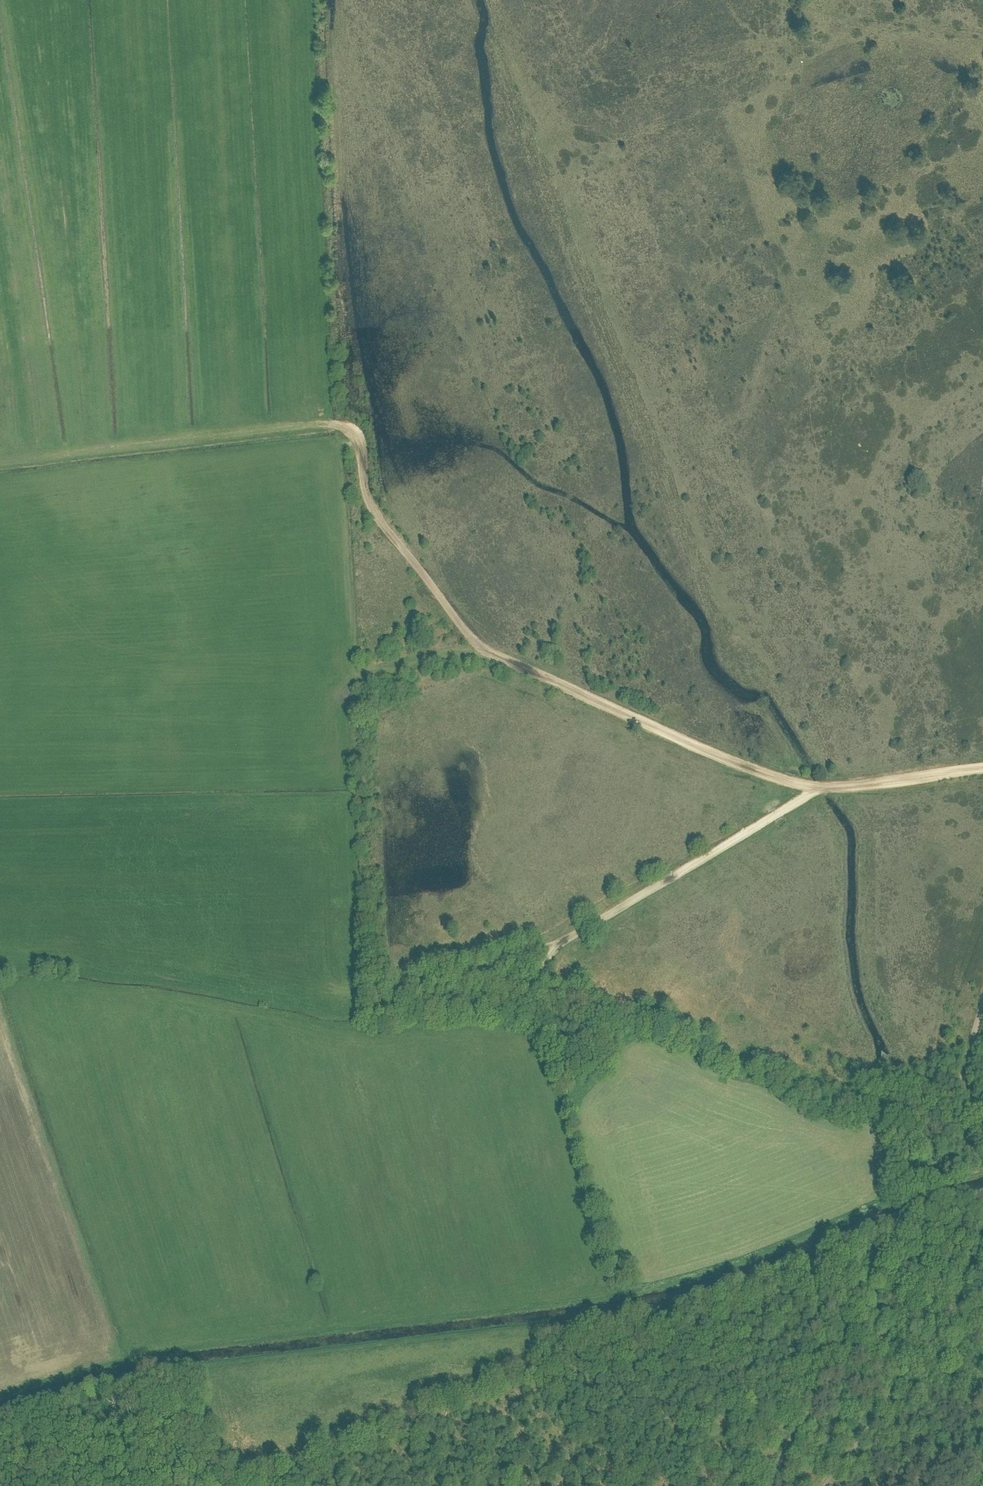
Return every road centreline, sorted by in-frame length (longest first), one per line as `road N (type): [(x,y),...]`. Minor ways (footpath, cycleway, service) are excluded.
road 1 (track): [(982,769),(870,788),(801,786),(485,654),(355,680)]
road 2 (track): [(817,789),(554,949),(378,991)]
road 3 (track): [(485,654),(369,504),(355,437),(338,428)]
road 4 (track): [(775,1485),(787,1447),(847,1368),(955,1289)]

